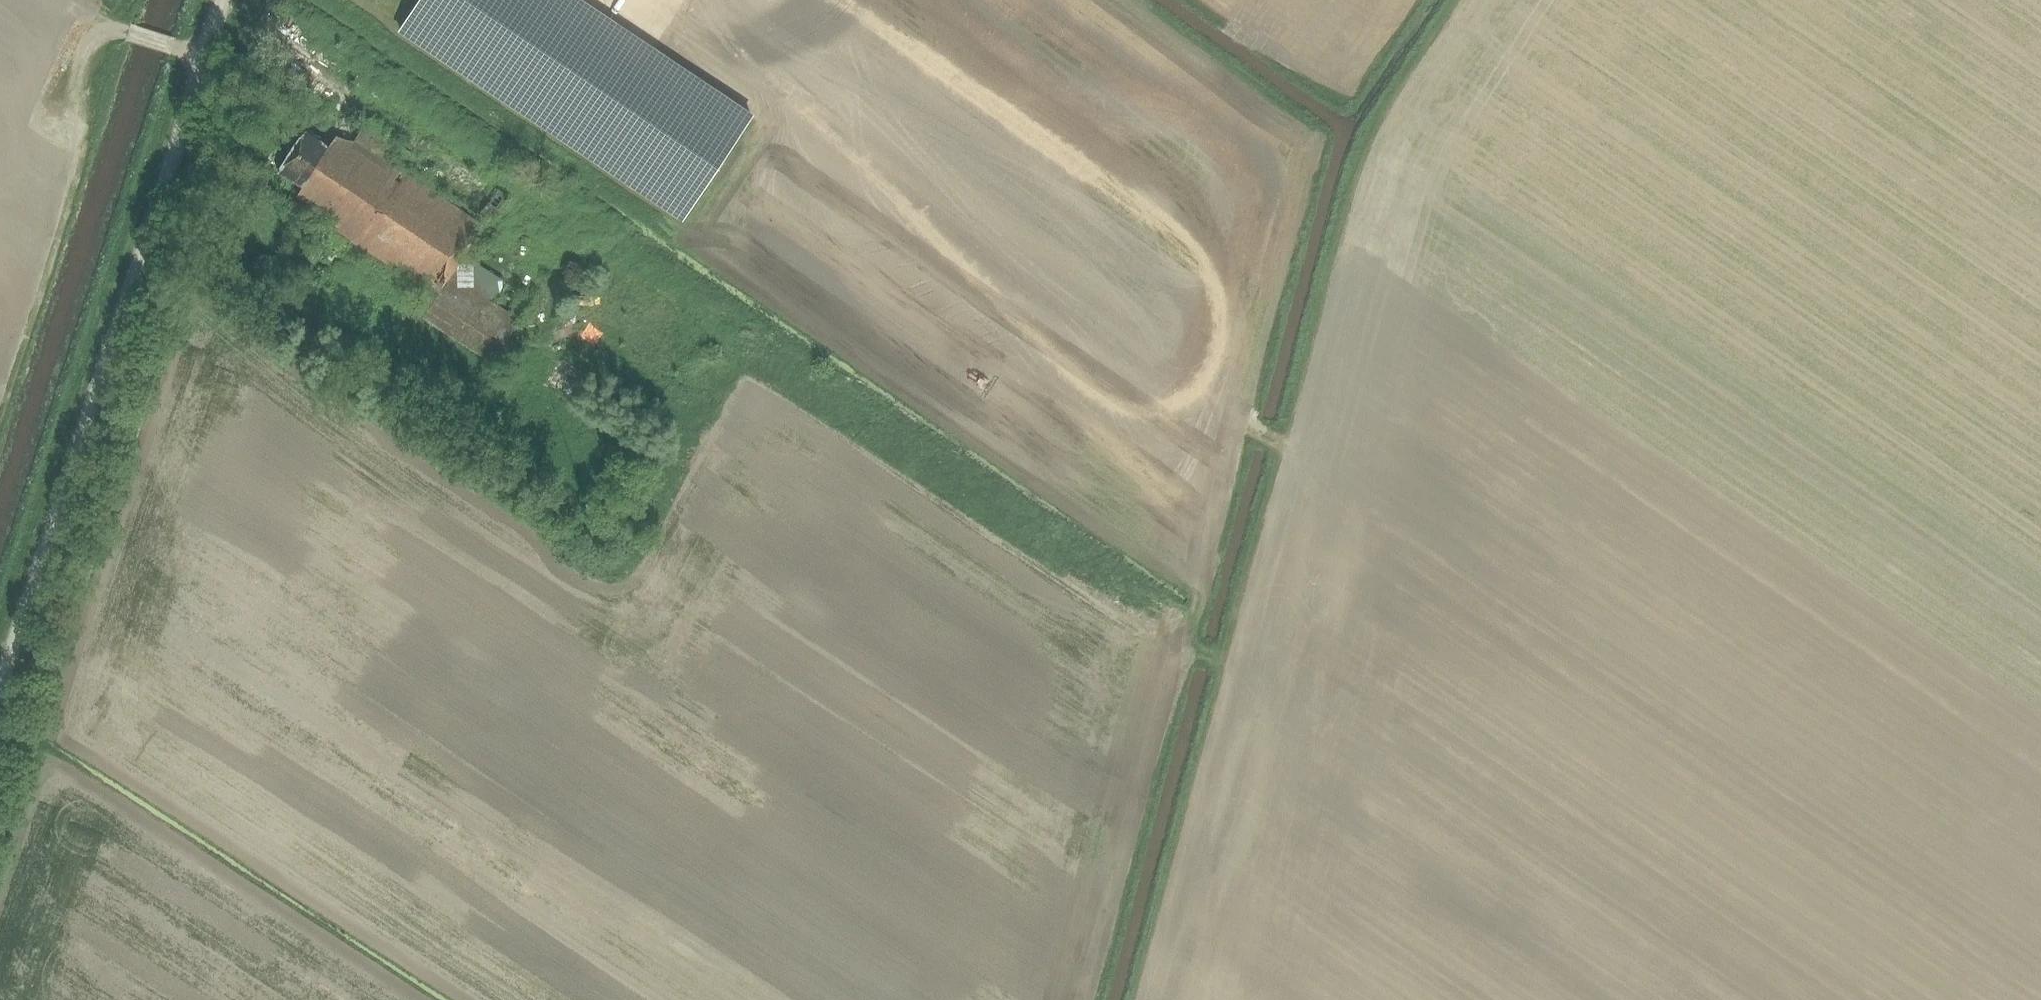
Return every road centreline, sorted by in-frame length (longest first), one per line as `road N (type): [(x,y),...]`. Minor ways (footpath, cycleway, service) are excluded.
road 1 (unclassified): [(0,712),(241,0)]

